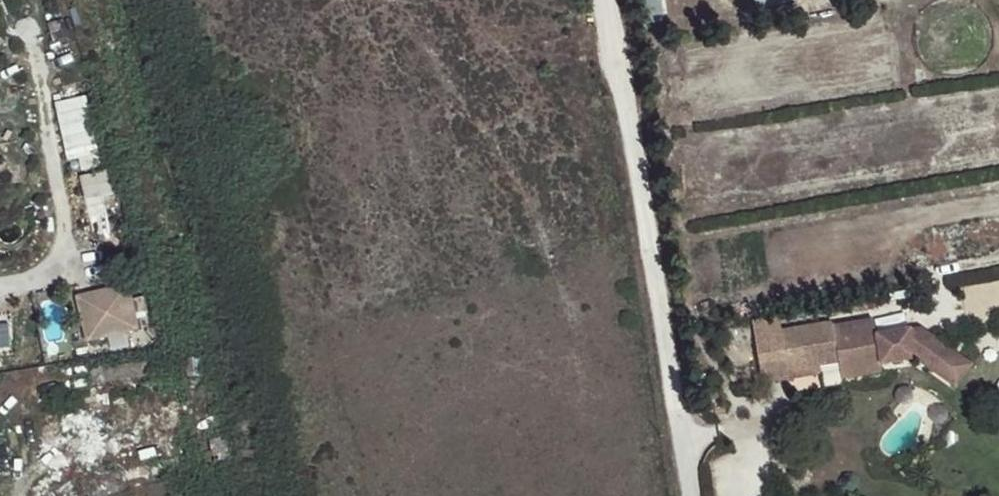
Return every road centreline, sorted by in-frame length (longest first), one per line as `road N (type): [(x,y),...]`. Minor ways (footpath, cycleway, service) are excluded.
road 1 (unclassified): [(607,0),(690,495)]

